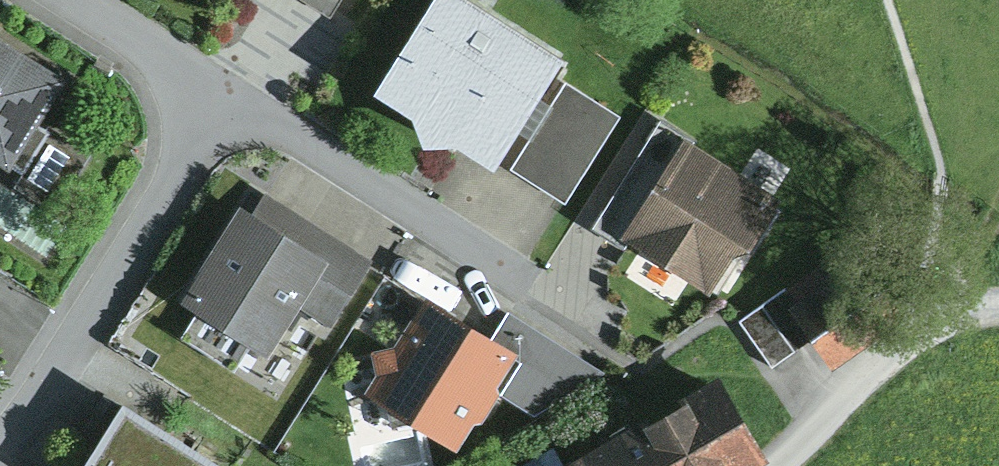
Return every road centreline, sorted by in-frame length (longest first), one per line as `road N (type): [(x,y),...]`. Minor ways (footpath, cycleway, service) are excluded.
road 1 (residential): [(564,313),(216,93)]
road 2 (residential): [(0,421),(216,93)]
road 3 (track): [(772,465),(915,335),(980,307),(998,307)]
road 4 (residential): [(216,93),(70,0)]
road 5 (track): [(998,215),(915,335)]

